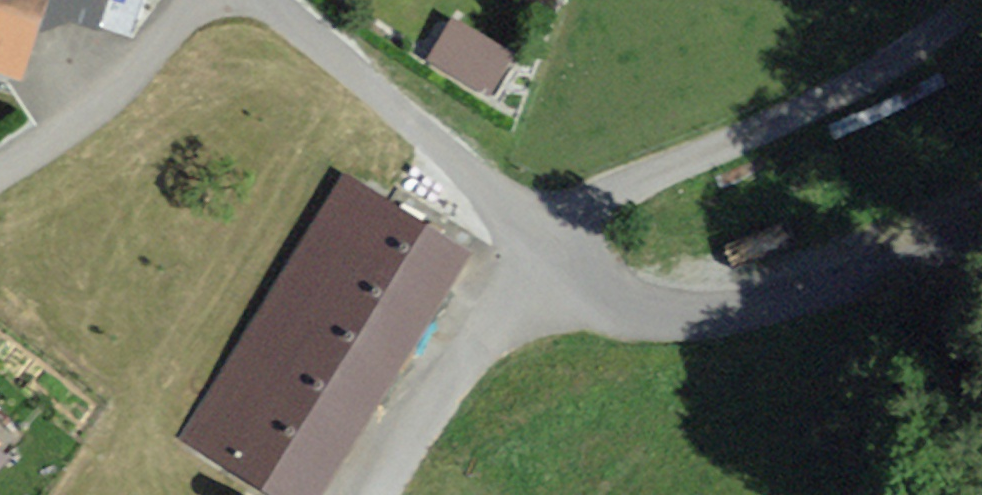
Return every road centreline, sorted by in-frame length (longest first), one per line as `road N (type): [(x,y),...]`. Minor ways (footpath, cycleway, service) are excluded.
road 1 (unclassified): [(976,0),(866,79),(628,180),(538,240)]
road 2 (residential): [(981,206),(839,260),(740,284),(638,280),(538,240)]
road 3 (residential): [(538,240),(410,118),(262,0)]
road 4 (residential): [(538,240),(388,494)]

